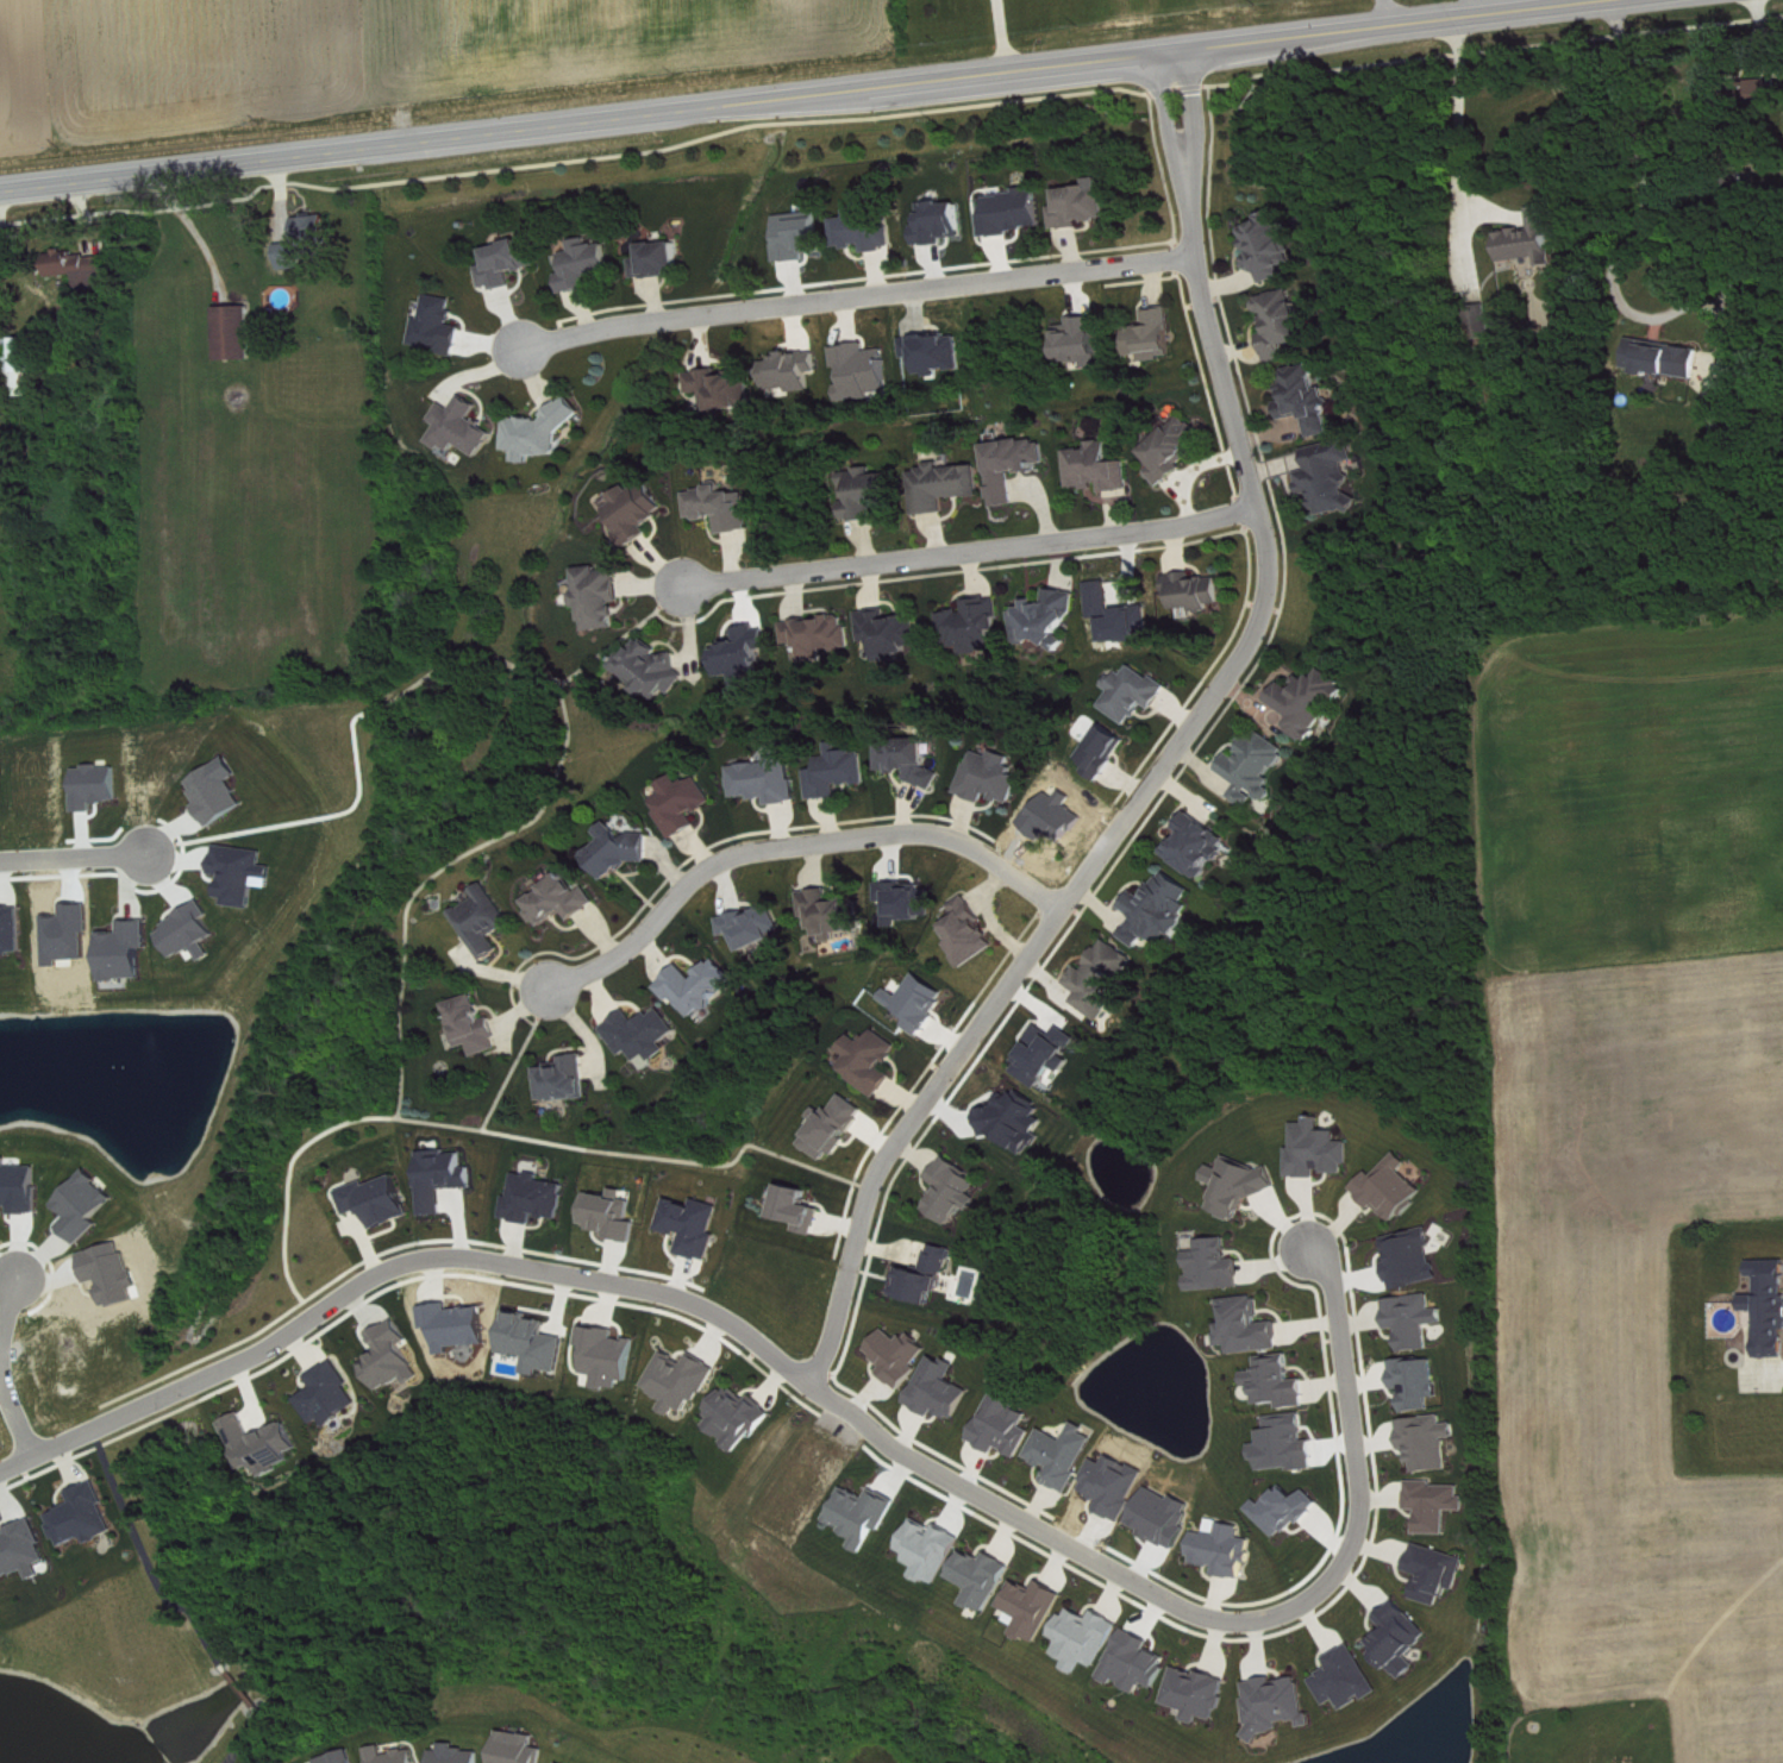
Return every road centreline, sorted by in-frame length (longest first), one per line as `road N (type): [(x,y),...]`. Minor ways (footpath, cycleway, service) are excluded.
road 1 (secondary): [(0,187),(1590,0)]
road 2 (residential): [(811,1382),(831,1339),(880,1157),(1231,667),(1263,606),(1268,539),(1187,255),(1170,49)]
road 3 (residential): [(811,1382),(896,1448),(1193,1612),(1244,1621),(1280,1613),(1330,1582),(1357,1527),(1359,1499),(1332,1278),(1308,1246)]
road 4 (residential): [(0,1472),(265,1345),(380,1272),(420,1255),(487,1255),(670,1290),(702,1303),(811,1382)]
road 5 (residential): [(519,345),(615,322),(1187,255)]
road 6 (residential): [(549,986),(627,947),(708,864),(743,849),(921,829),(965,837),(1059,908)]
road 7 (residential): [(684,585),(1177,523),(1259,506)]
road 8 (residential): [(142,849),(0,857)]

